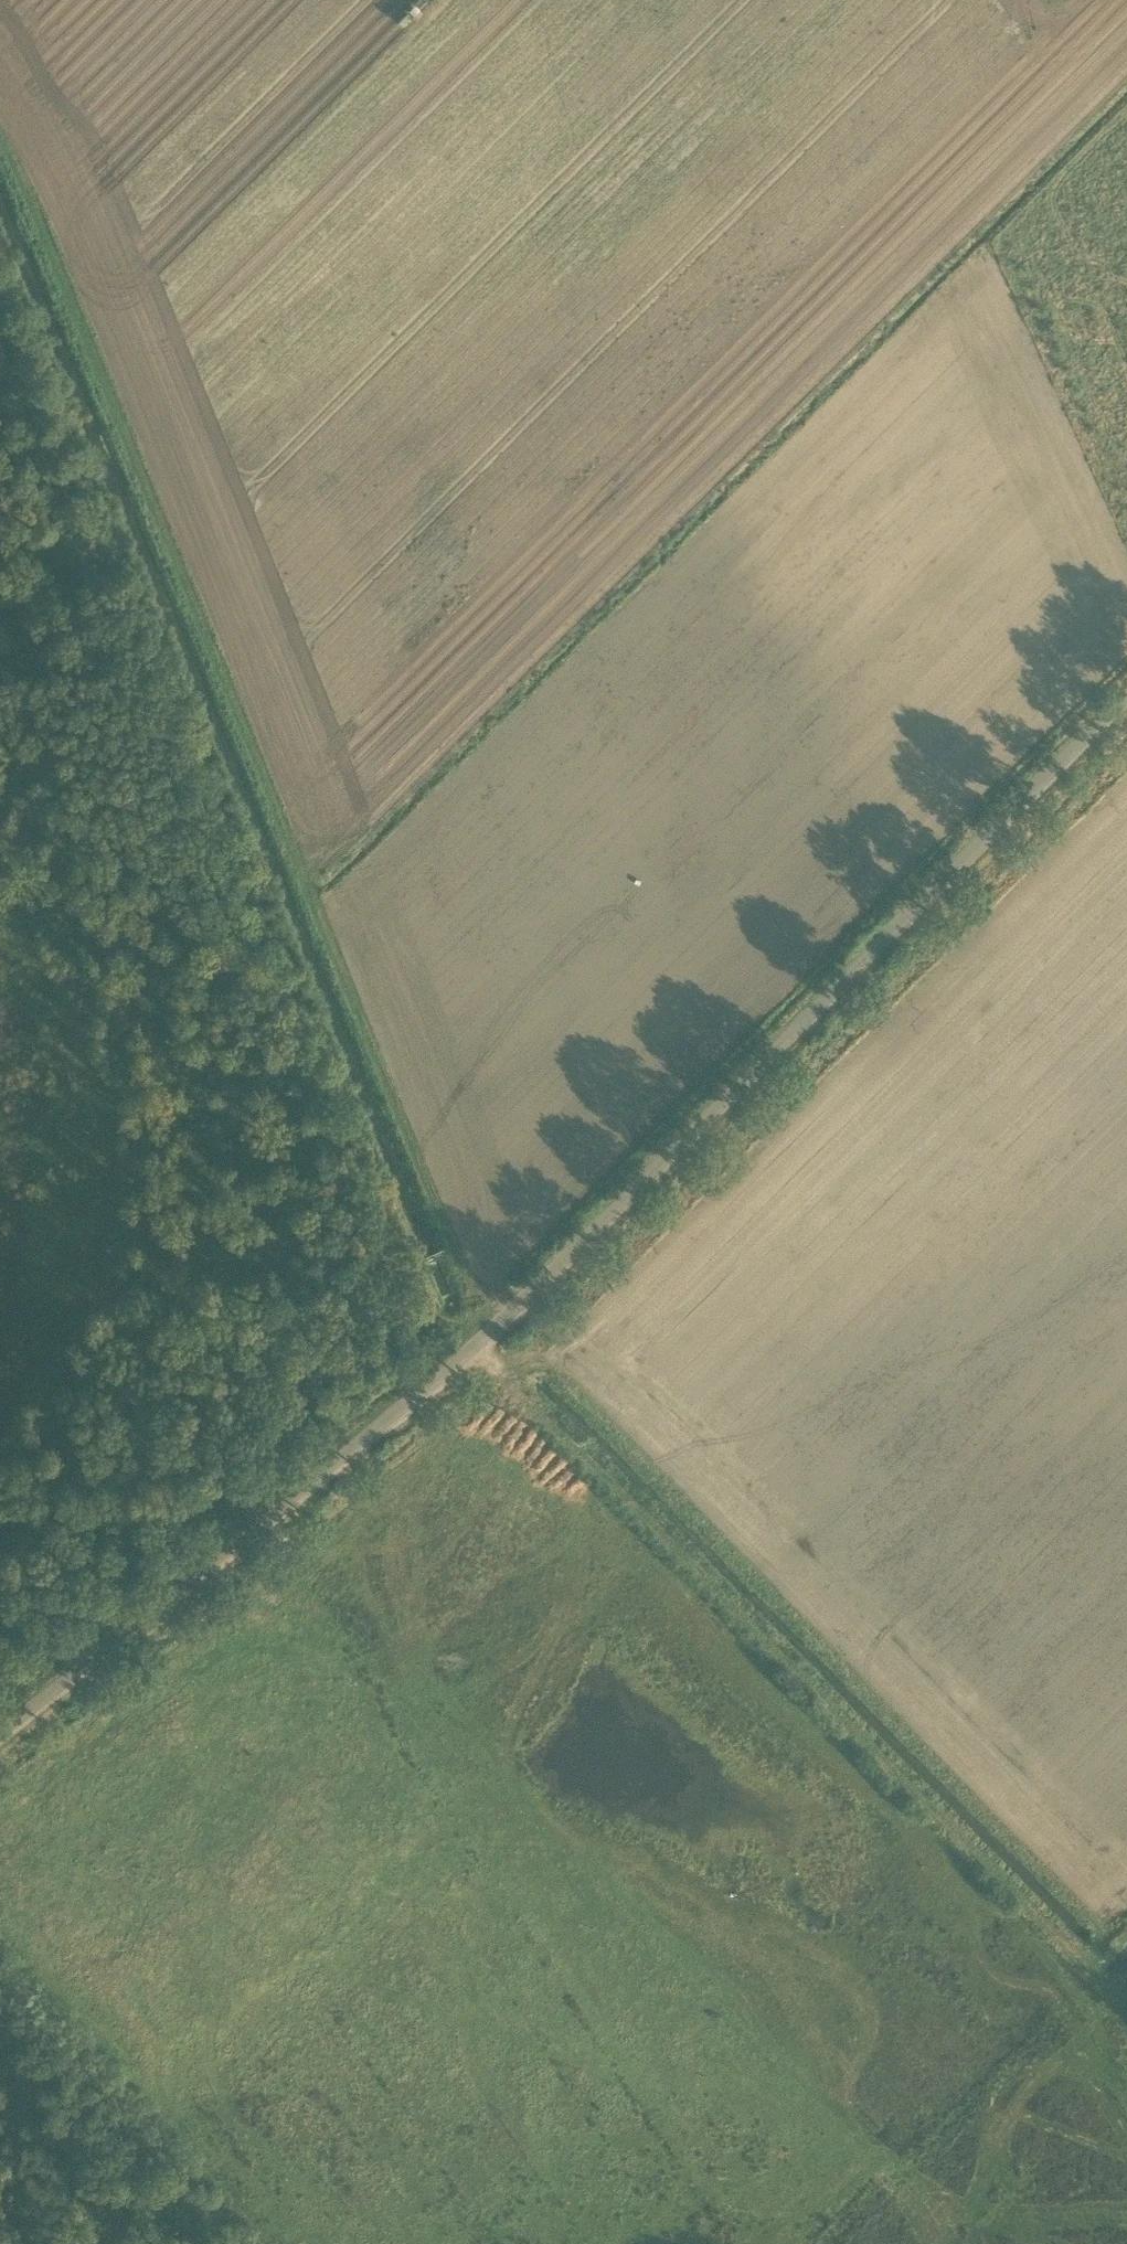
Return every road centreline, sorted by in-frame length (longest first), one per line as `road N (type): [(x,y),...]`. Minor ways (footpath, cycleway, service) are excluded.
road 1 (unclassified): [(0,1731),(516,1317),(1126,695)]
road 2 (track): [(479,1346),(1097,1978),(1126,1985)]

